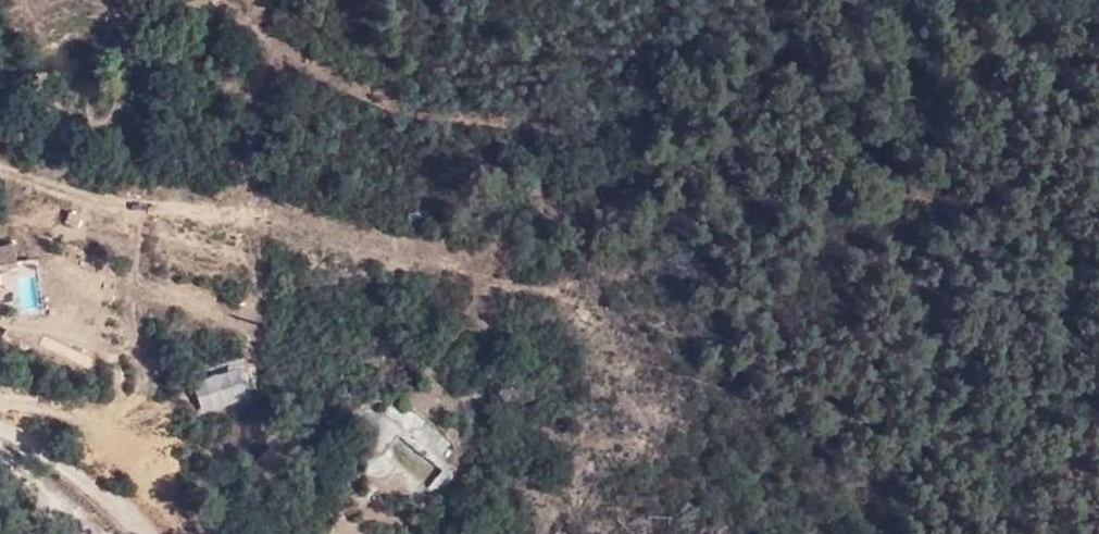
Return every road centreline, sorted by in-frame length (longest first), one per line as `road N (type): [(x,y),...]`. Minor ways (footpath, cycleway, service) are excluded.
road 1 (residential): [(0,425),(60,452),(133,511),(146,533)]

